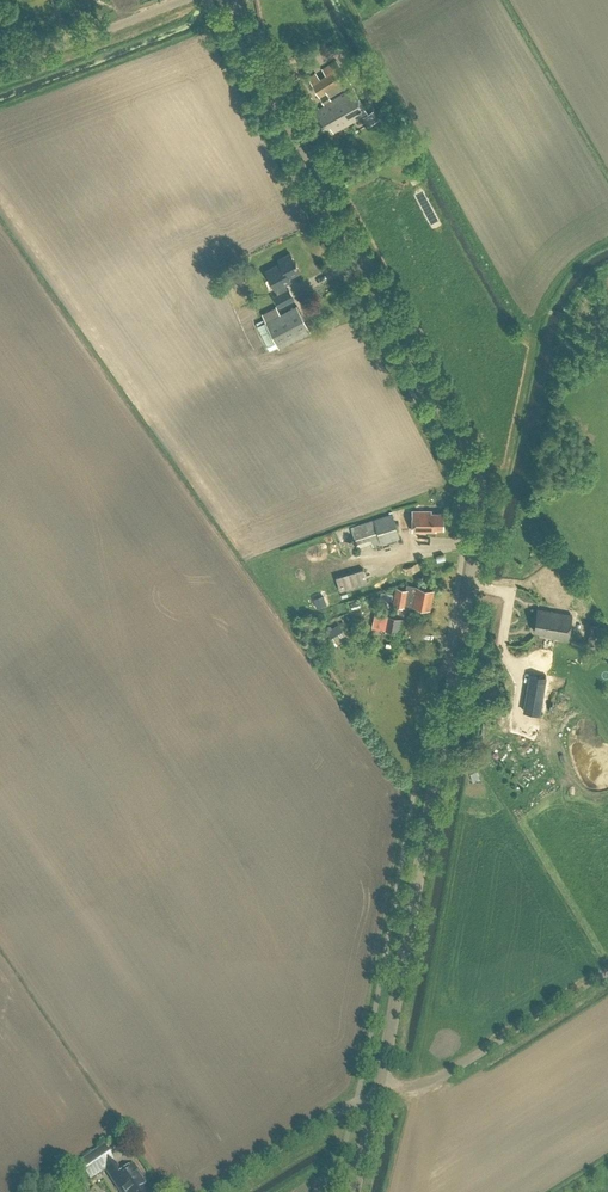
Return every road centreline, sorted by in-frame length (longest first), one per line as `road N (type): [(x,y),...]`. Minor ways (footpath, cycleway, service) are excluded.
road 1 (tertiary): [(379,1091),(481,496),(469,459),(250,52),(234,0)]
road 2 (unclassified): [(379,1091),(422,1086),(607,971)]
road 3 (unclassified): [(0,70),(180,0)]
road 4 (unclassified): [(214,1191),(379,1091)]

